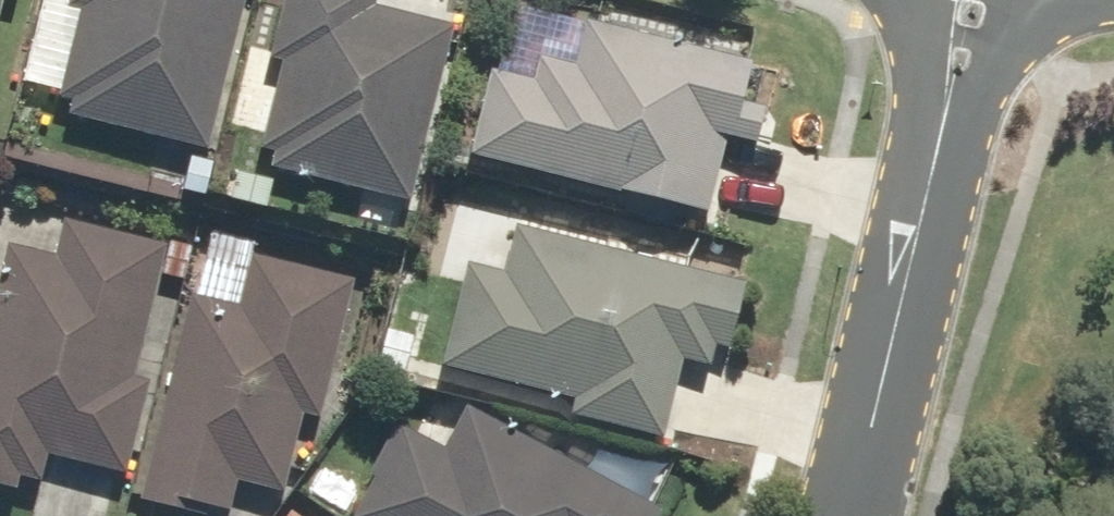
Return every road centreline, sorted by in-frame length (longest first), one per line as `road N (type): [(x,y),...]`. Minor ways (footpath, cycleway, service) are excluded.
road 1 (residential): [(848,515),(933,169)]
road 2 (residential): [(1019,0),(991,84),(933,169)]
road 3 (residential): [(933,169),(921,73),(940,0)]

